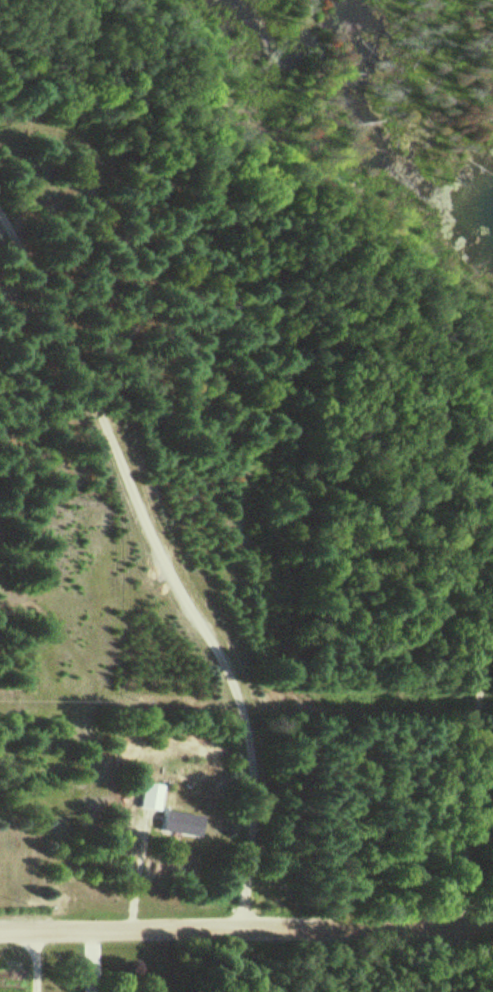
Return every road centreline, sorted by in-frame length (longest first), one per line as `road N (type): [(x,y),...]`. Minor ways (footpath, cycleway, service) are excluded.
road 1 (residential): [(492,924),(0,930)]
road 2 (track): [(73,0),(63,23),(69,56),(114,80),(115,134),(106,157),(82,180),(2,220)]

